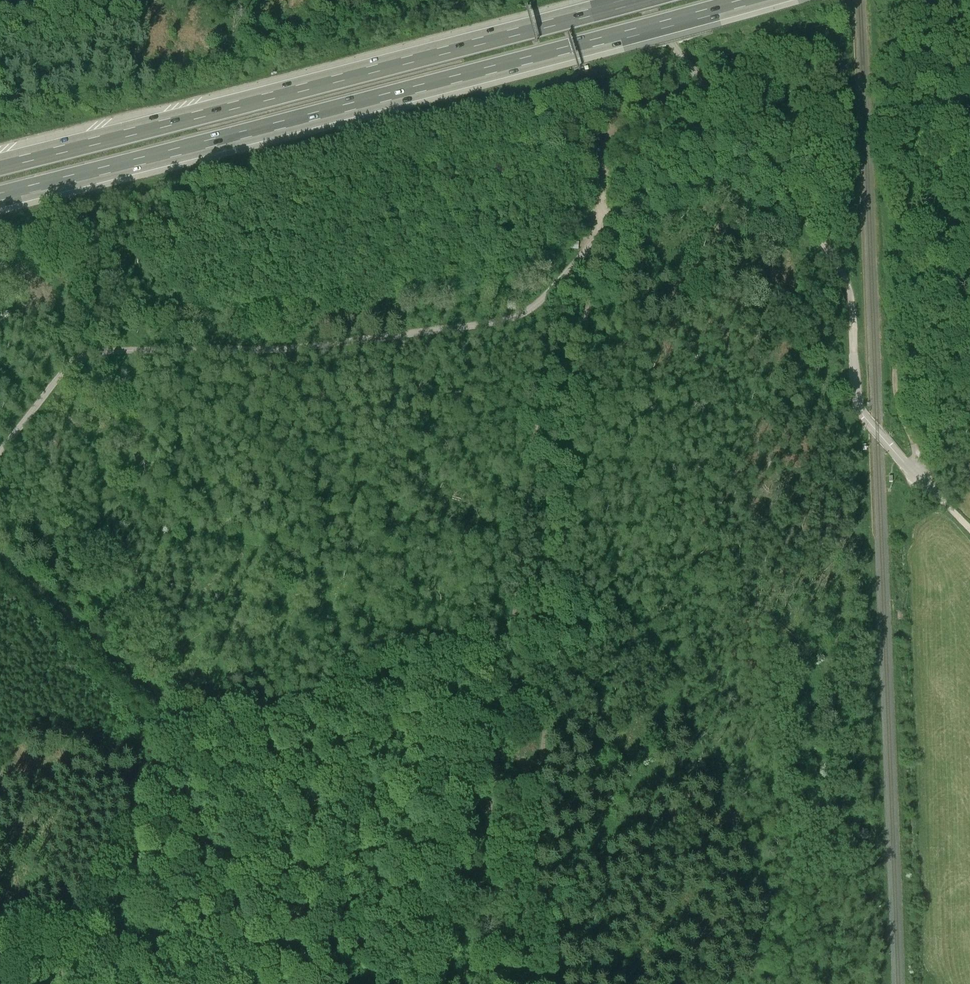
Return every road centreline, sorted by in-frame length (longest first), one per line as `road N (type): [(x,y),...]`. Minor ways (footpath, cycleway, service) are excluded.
road 1 (unclassified): [(0,448),(57,378),(137,340),(317,340),(526,306),(592,249),(714,96),(640,0)]
road 2 (motorway): [(0,200),(769,0)]
road 3 (track): [(550,640),(484,711),(414,685),(266,721),(207,722),(166,706),(158,771),(55,983)]
road 4 (motorway): [(623,0),(0,162)]
road 5 (track): [(714,96),(852,282),(854,413),(969,530)]
road 6 (track): [(592,249),(550,640)]
road 7 (track): [(550,640),(524,931),(526,983)]
road 8 (track): [(484,711),(444,983)]
road 9 (track): [(927,485),(901,420),(896,360),(913,285),(969,264)]
road 10 (track): [(166,706),(0,543)]

